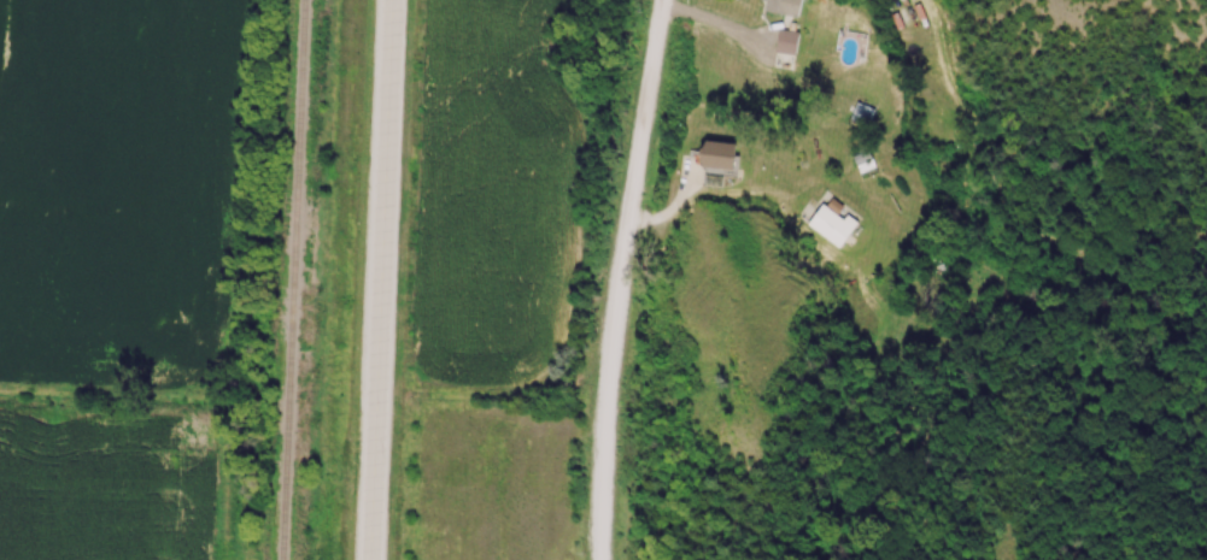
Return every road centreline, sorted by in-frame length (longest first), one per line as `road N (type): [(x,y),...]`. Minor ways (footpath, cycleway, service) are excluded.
road 1 (residential): [(592,559),(614,263),(653,0)]
road 2 (secondary): [(363,559),(384,0)]

